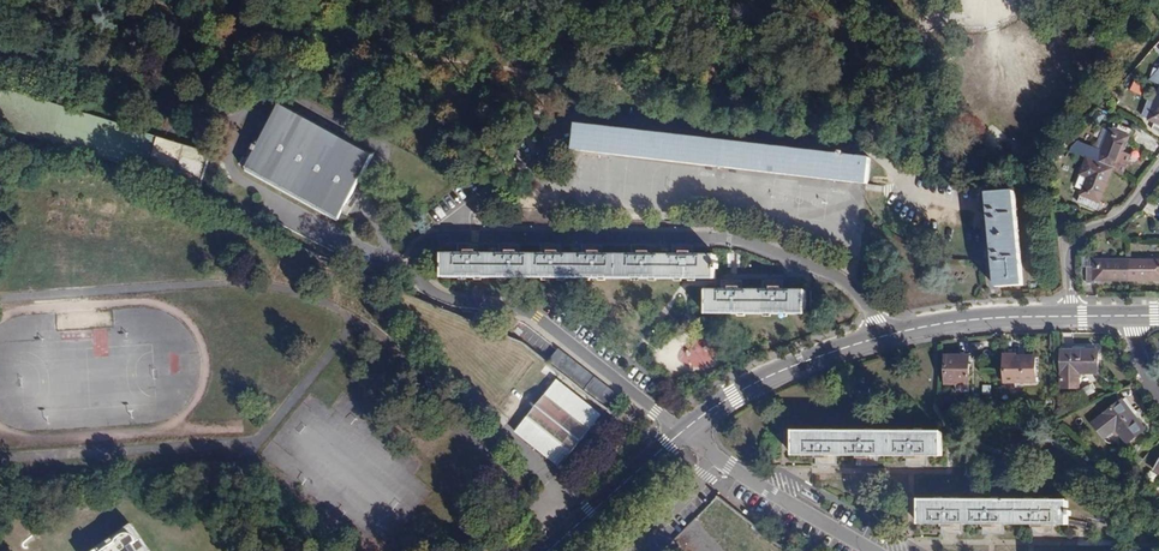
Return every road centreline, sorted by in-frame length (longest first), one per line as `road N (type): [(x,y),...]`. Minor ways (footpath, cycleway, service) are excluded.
road 1 (residential): [(438,239),(737,241),(851,288),(883,336)]
road 2 (residential): [(680,434),(533,313),(464,306),(426,288),(412,260),(421,244),(438,239)]
road 3 (tertiary): [(883,336),(769,375),(680,434)]
road 4 (residential): [(680,434),(873,550)]
road 5 (residential): [(1158,169),(1119,218),(1081,234),(1066,261),(1070,317)]
road 6 (tertiary): [(1070,317),(960,321),(883,336)]
road 7 (tertiary): [(680,434),(547,550)]
road 8 (residential): [(438,239),(543,152)]

